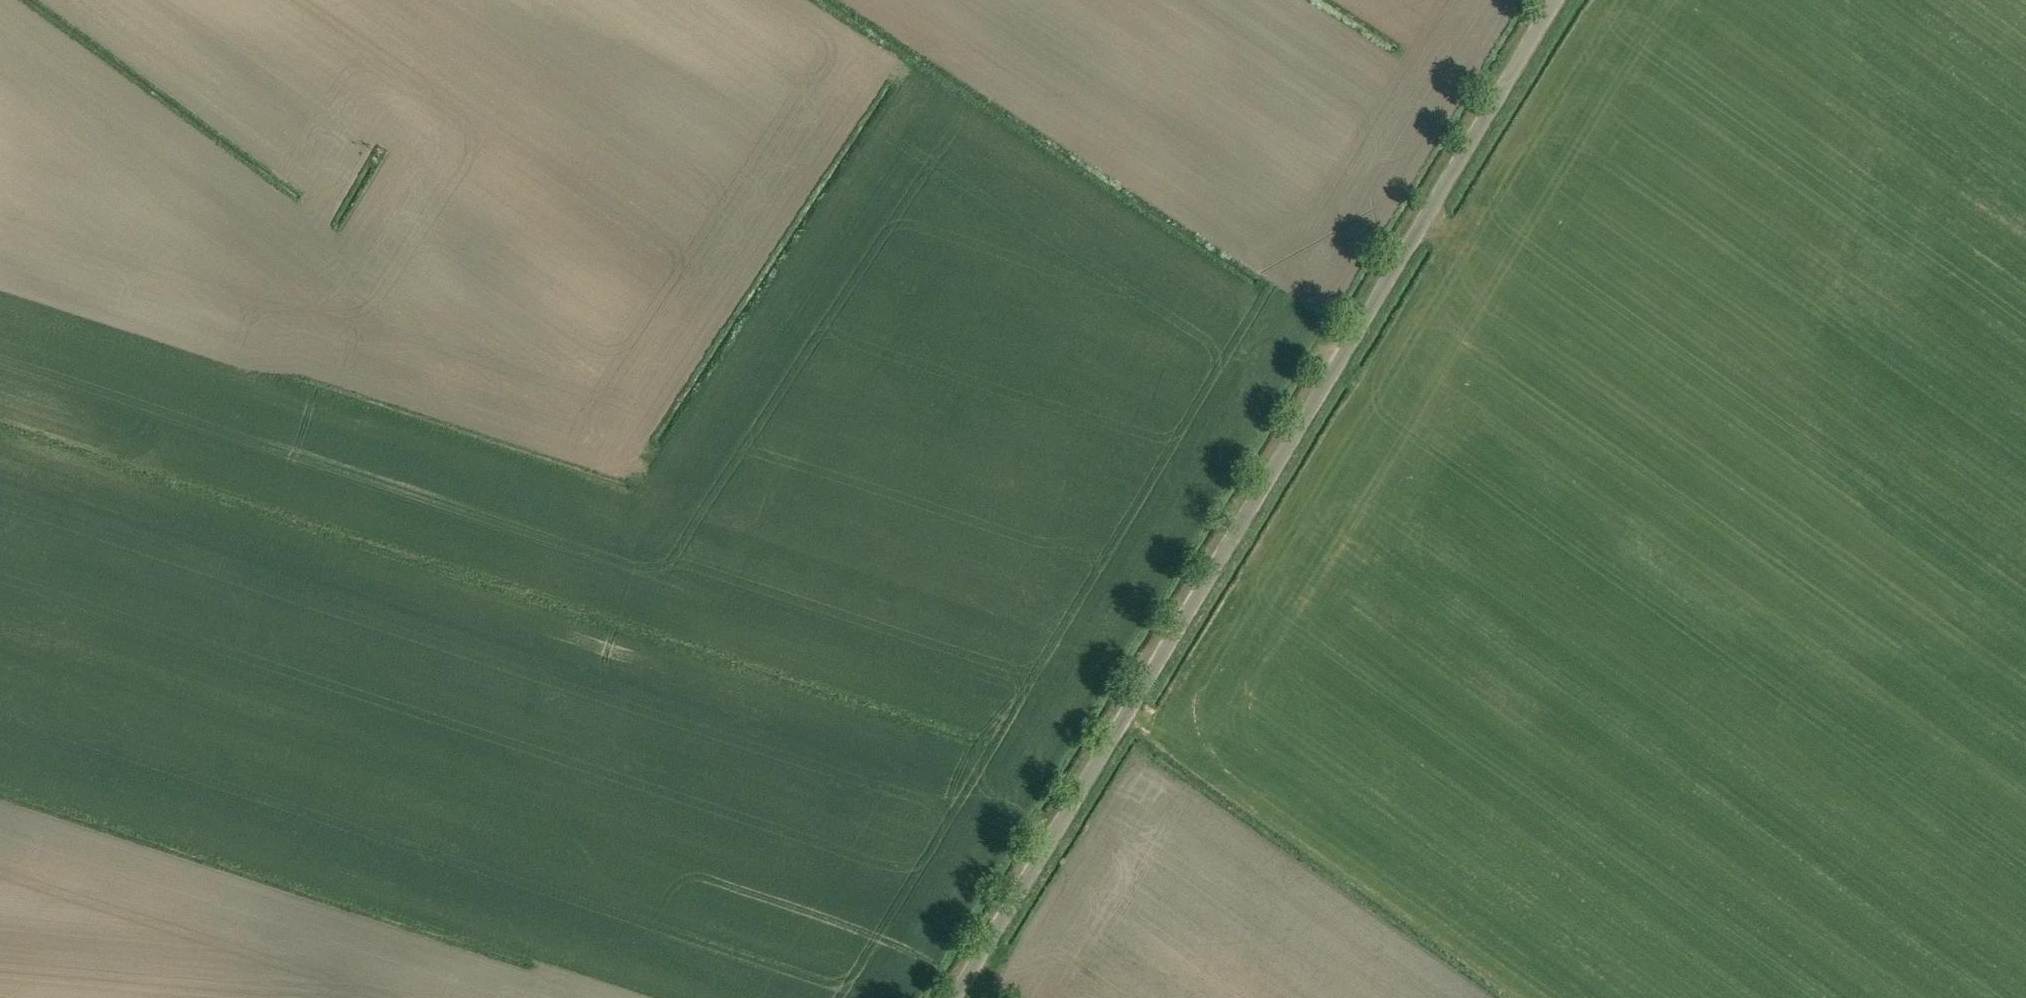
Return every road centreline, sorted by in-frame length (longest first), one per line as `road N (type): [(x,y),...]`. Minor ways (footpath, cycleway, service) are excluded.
road 1 (unclassified): [(952,997),(1557,0)]

